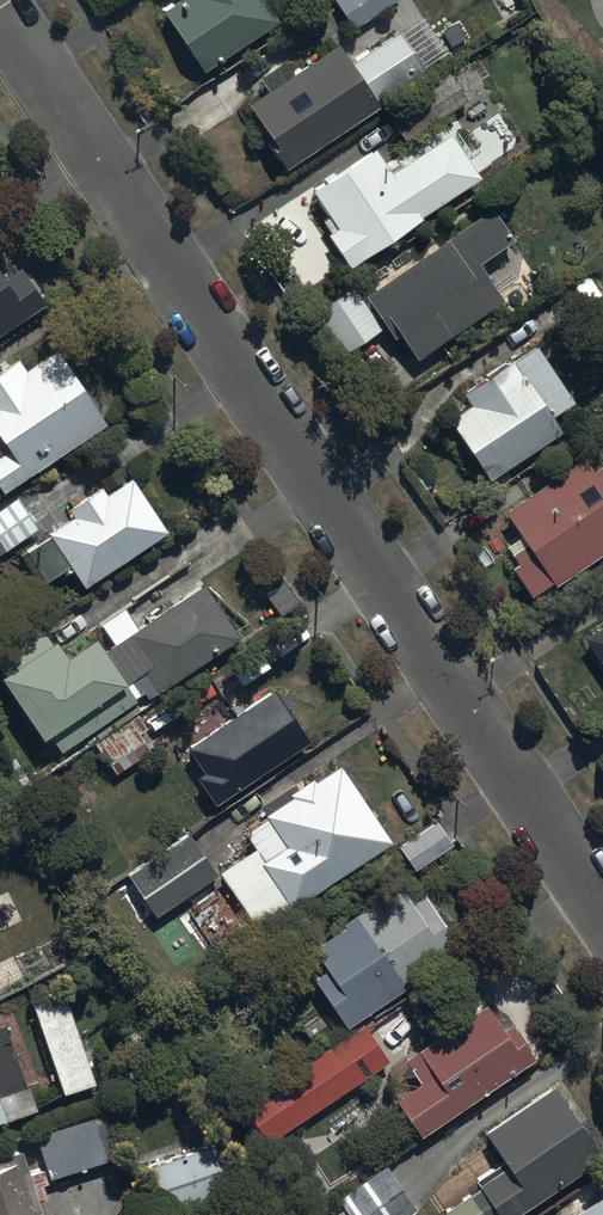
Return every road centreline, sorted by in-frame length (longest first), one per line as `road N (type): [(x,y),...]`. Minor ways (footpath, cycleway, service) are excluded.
road 1 (residential): [(0,0),(602,909)]

